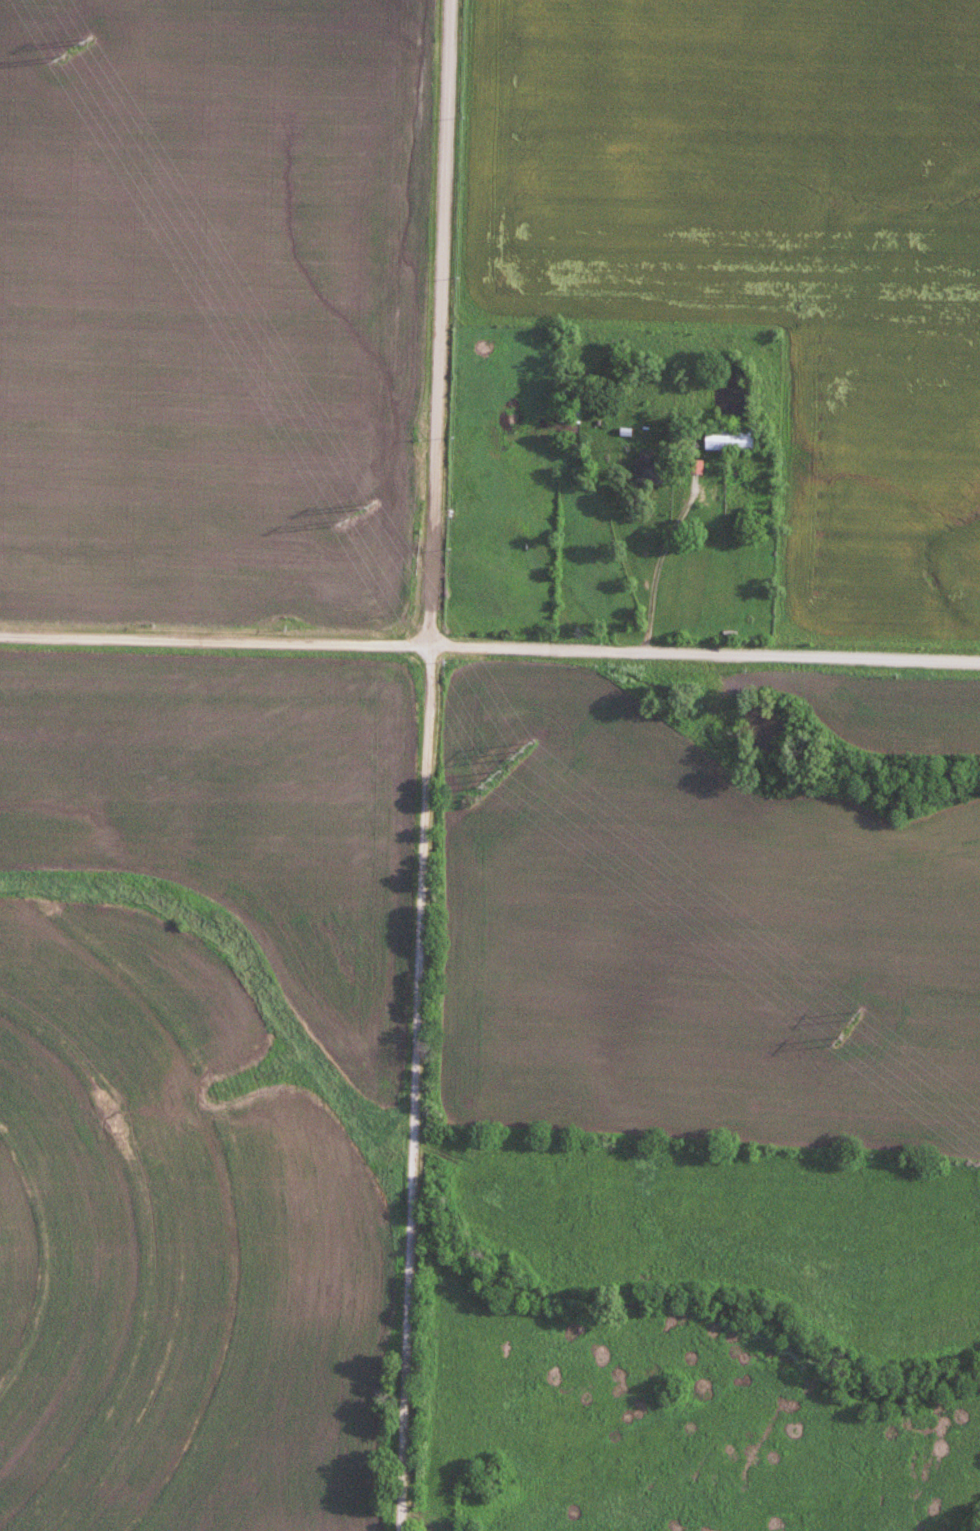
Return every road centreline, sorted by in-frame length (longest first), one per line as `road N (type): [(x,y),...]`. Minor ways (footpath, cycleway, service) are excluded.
road 1 (residential): [(400,1530),(427,645)]
road 2 (residential): [(427,645),(450,0)]
road 3 (residential): [(979,663),(427,645)]
road 4 (residential): [(427,645),(0,635)]

